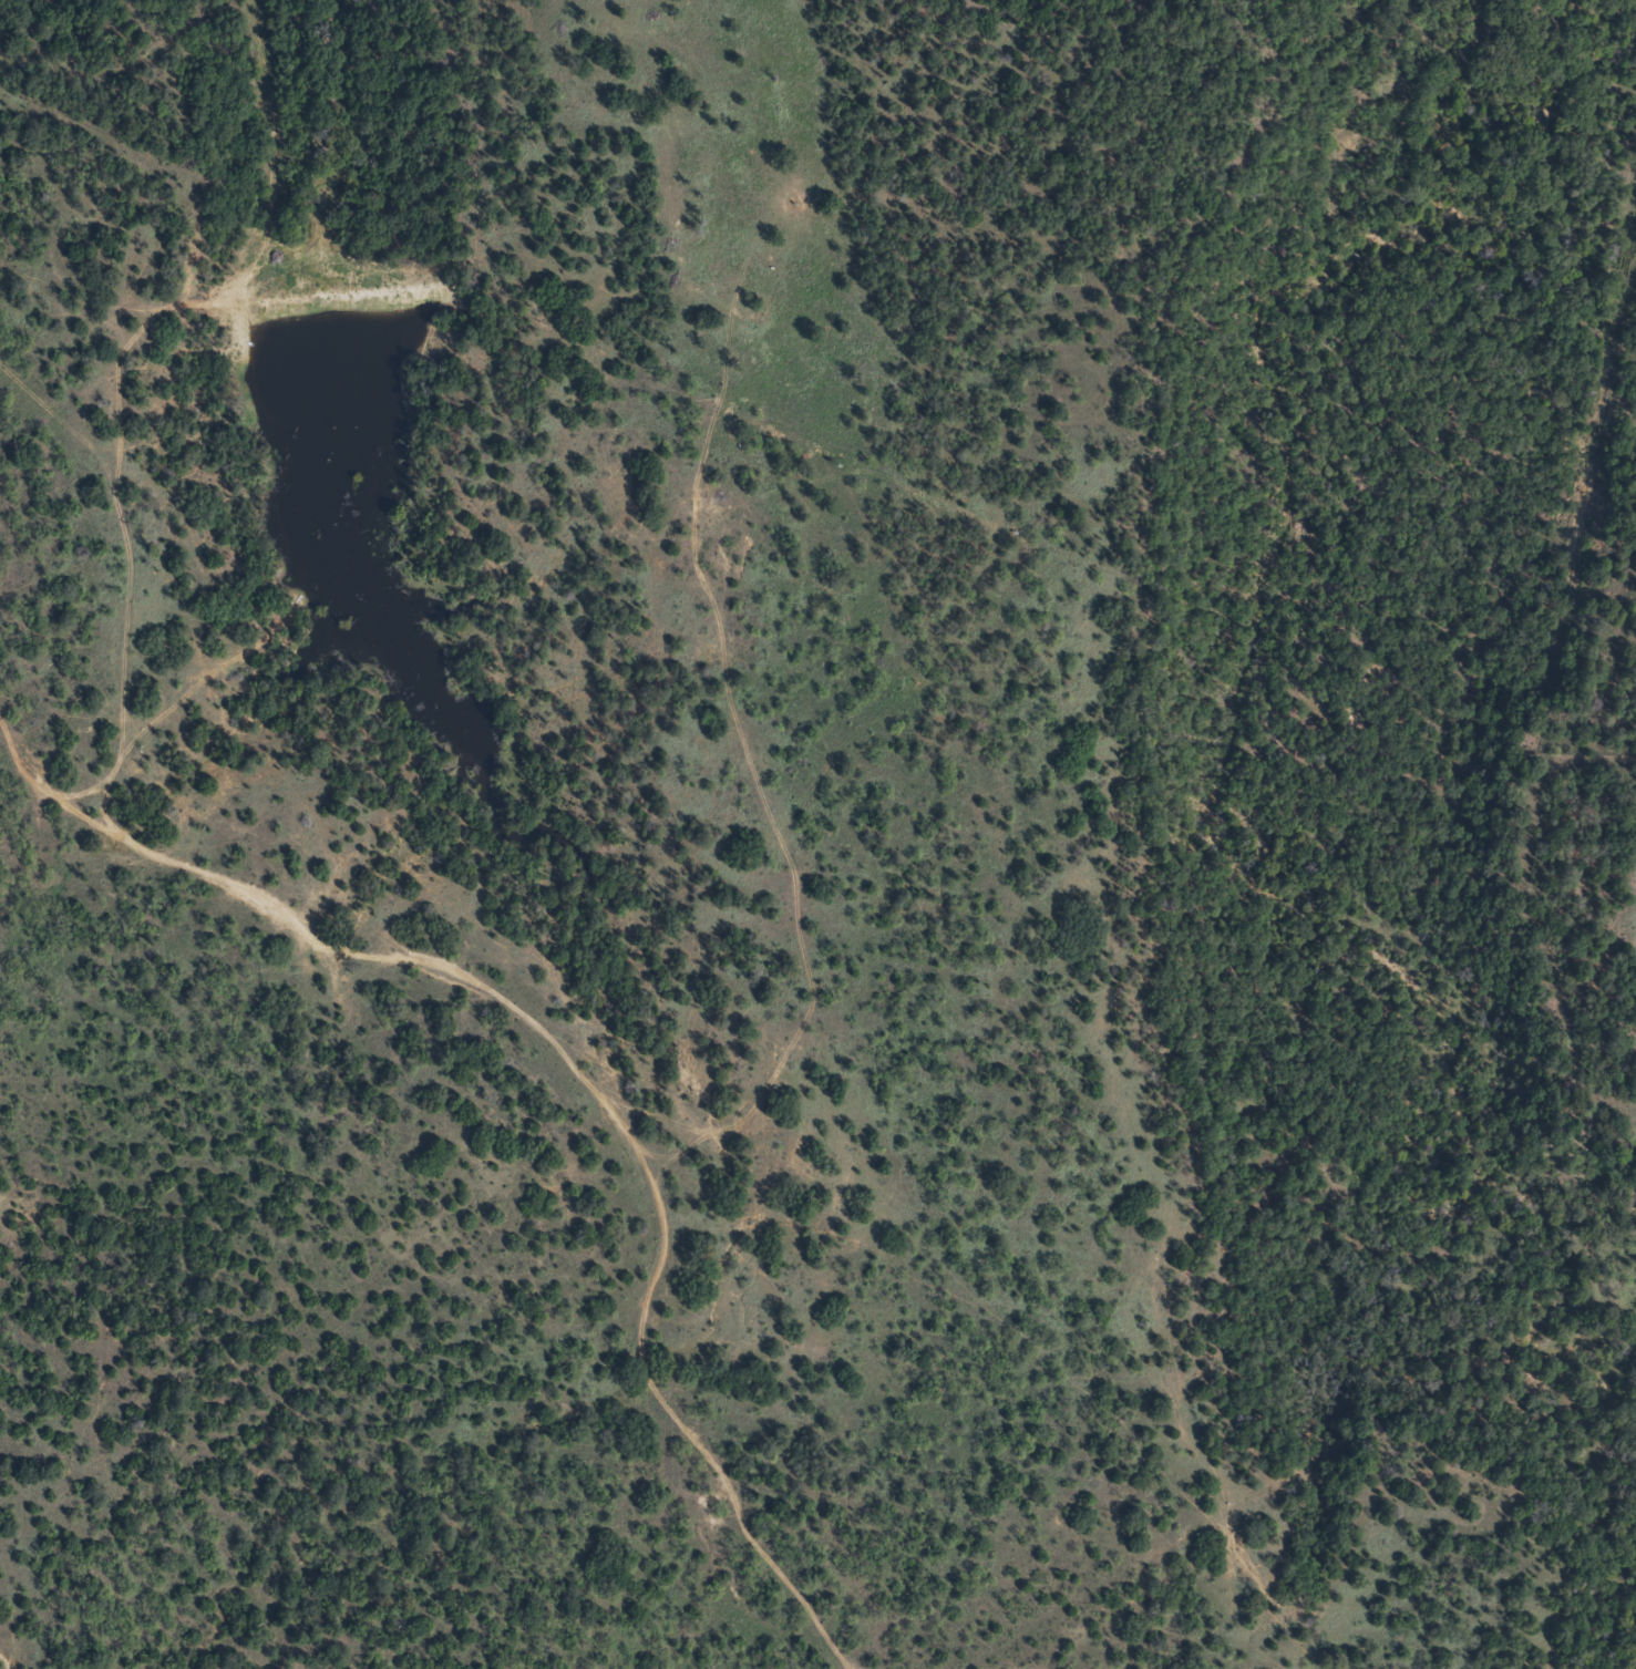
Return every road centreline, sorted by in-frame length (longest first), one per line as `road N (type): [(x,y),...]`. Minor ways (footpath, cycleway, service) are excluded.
road 1 (residential): [(0,719),(37,773),(85,818),(128,845),(268,900),(330,945),(456,971),(525,1008),(622,1107),(644,1137),(669,1212),(662,1346),(677,1466),(754,1603),(770,1619),(831,1645),(854,1668)]

